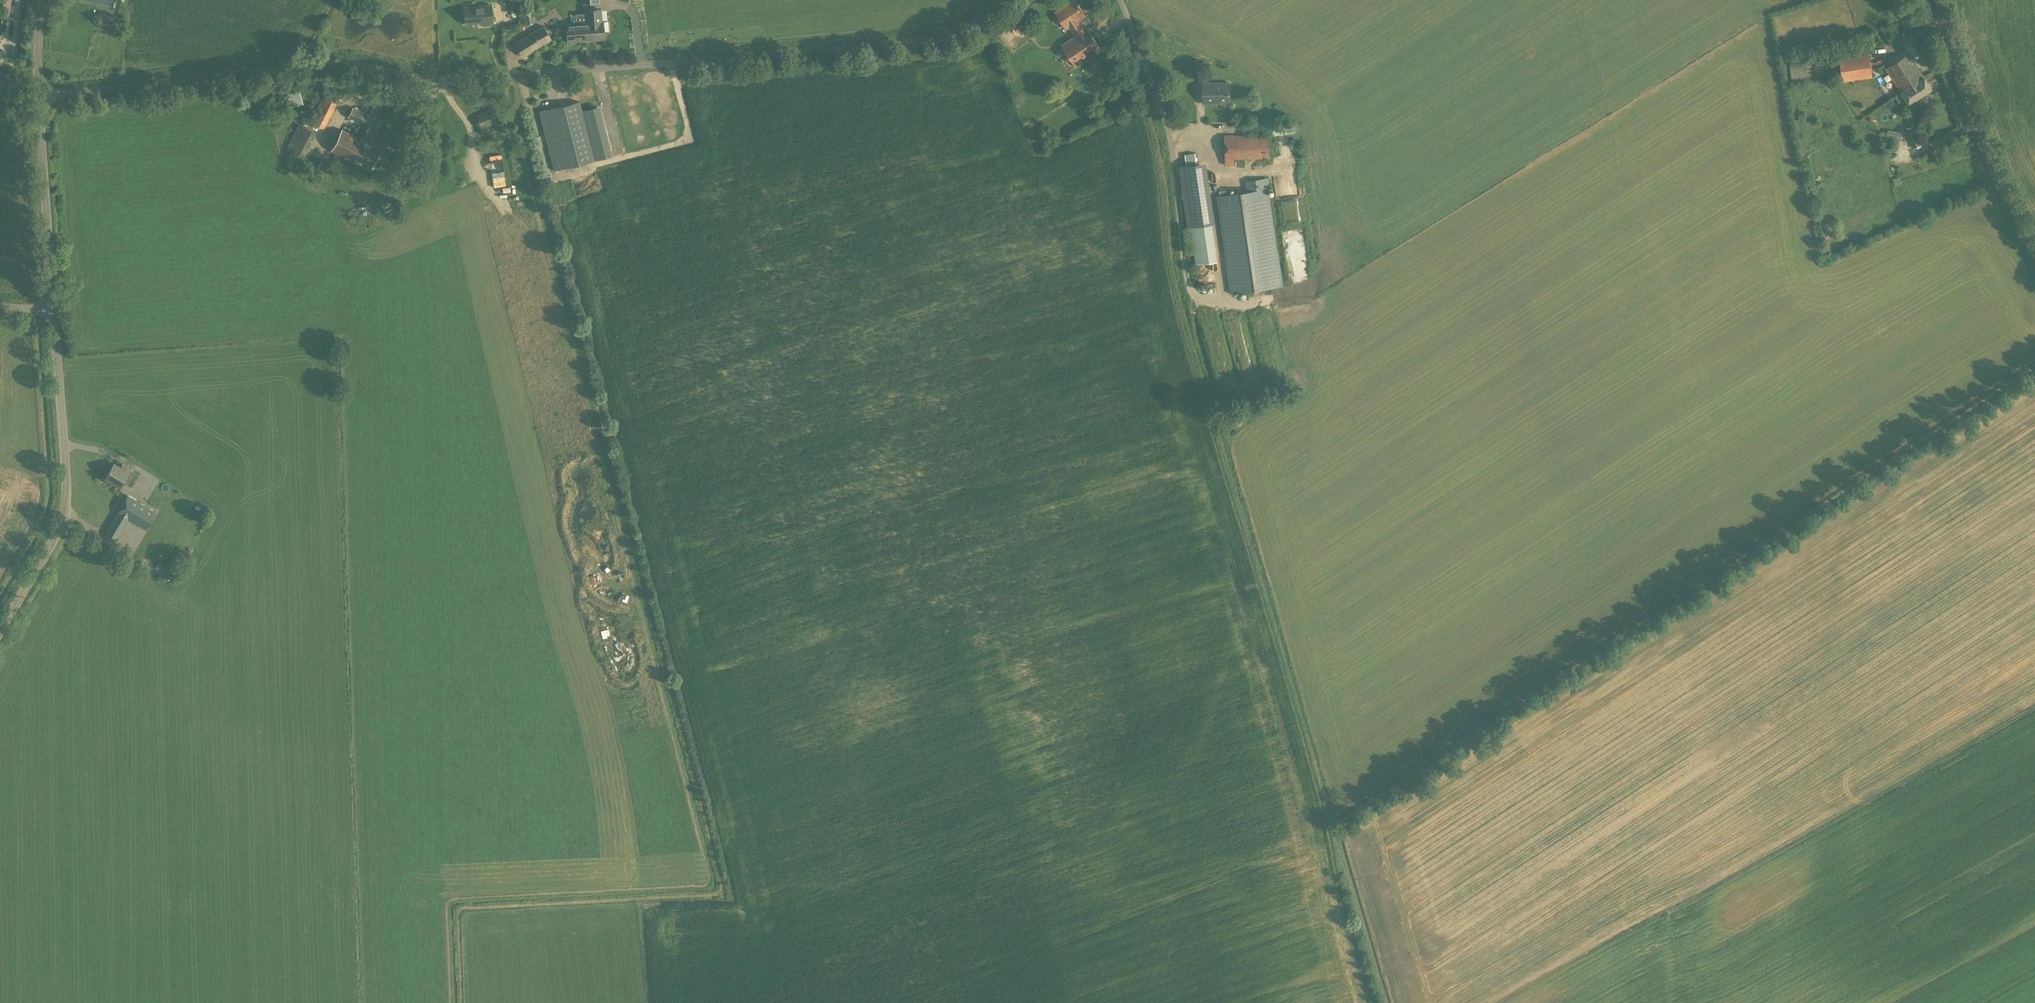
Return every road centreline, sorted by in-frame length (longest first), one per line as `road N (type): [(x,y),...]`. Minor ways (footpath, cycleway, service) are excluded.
road 1 (unclassified): [(38,97),(333,63),(440,79),(640,64),(932,33),(999,0)]
road 2 (unclassified): [(0,619),(66,494),(54,310)]
road 3 (unclassified): [(2034,249),(1987,146),(1940,0)]
road 4 (track): [(1170,129),(1191,288),(1208,307),(1260,298)]
road 5 (unclassified): [(54,310),(38,97)]
road 6 (unclassified): [(1123,0),(1170,129),(1203,126)]

